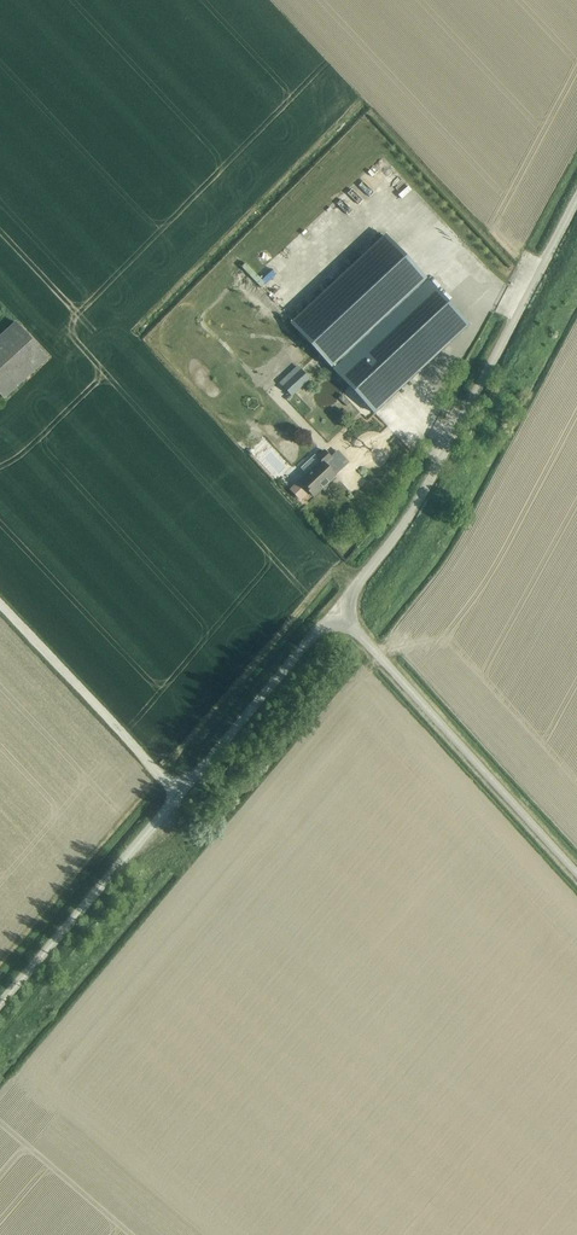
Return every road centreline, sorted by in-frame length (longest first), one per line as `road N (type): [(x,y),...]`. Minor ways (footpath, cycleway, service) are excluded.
road 1 (unclassified): [(335,611),(0,1004)]
road 2 (unclassified): [(576,200),(428,486),(335,611)]
road 3 (unclassified): [(576,875),(335,611)]

